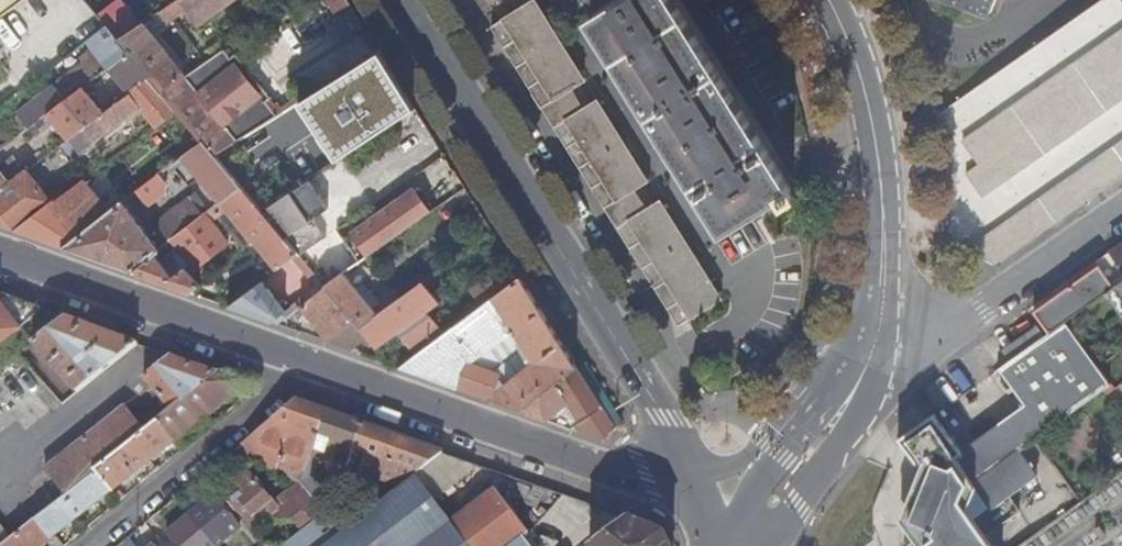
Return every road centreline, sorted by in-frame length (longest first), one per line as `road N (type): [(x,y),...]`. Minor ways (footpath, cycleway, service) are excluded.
road 1 (residential): [(0,252),(644,477),(688,475)]
road 2 (secondary): [(398,0),(688,475)]
road 3 (secondary): [(837,0),(880,144),(888,285),(870,363)]
road 4 (residential): [(1121,207),(982,310),(870,363)]
road 5 (secondary): [(763,545),(801,502),(870,363)]
road 6 (secondary): [(870,363),(770,445)]

